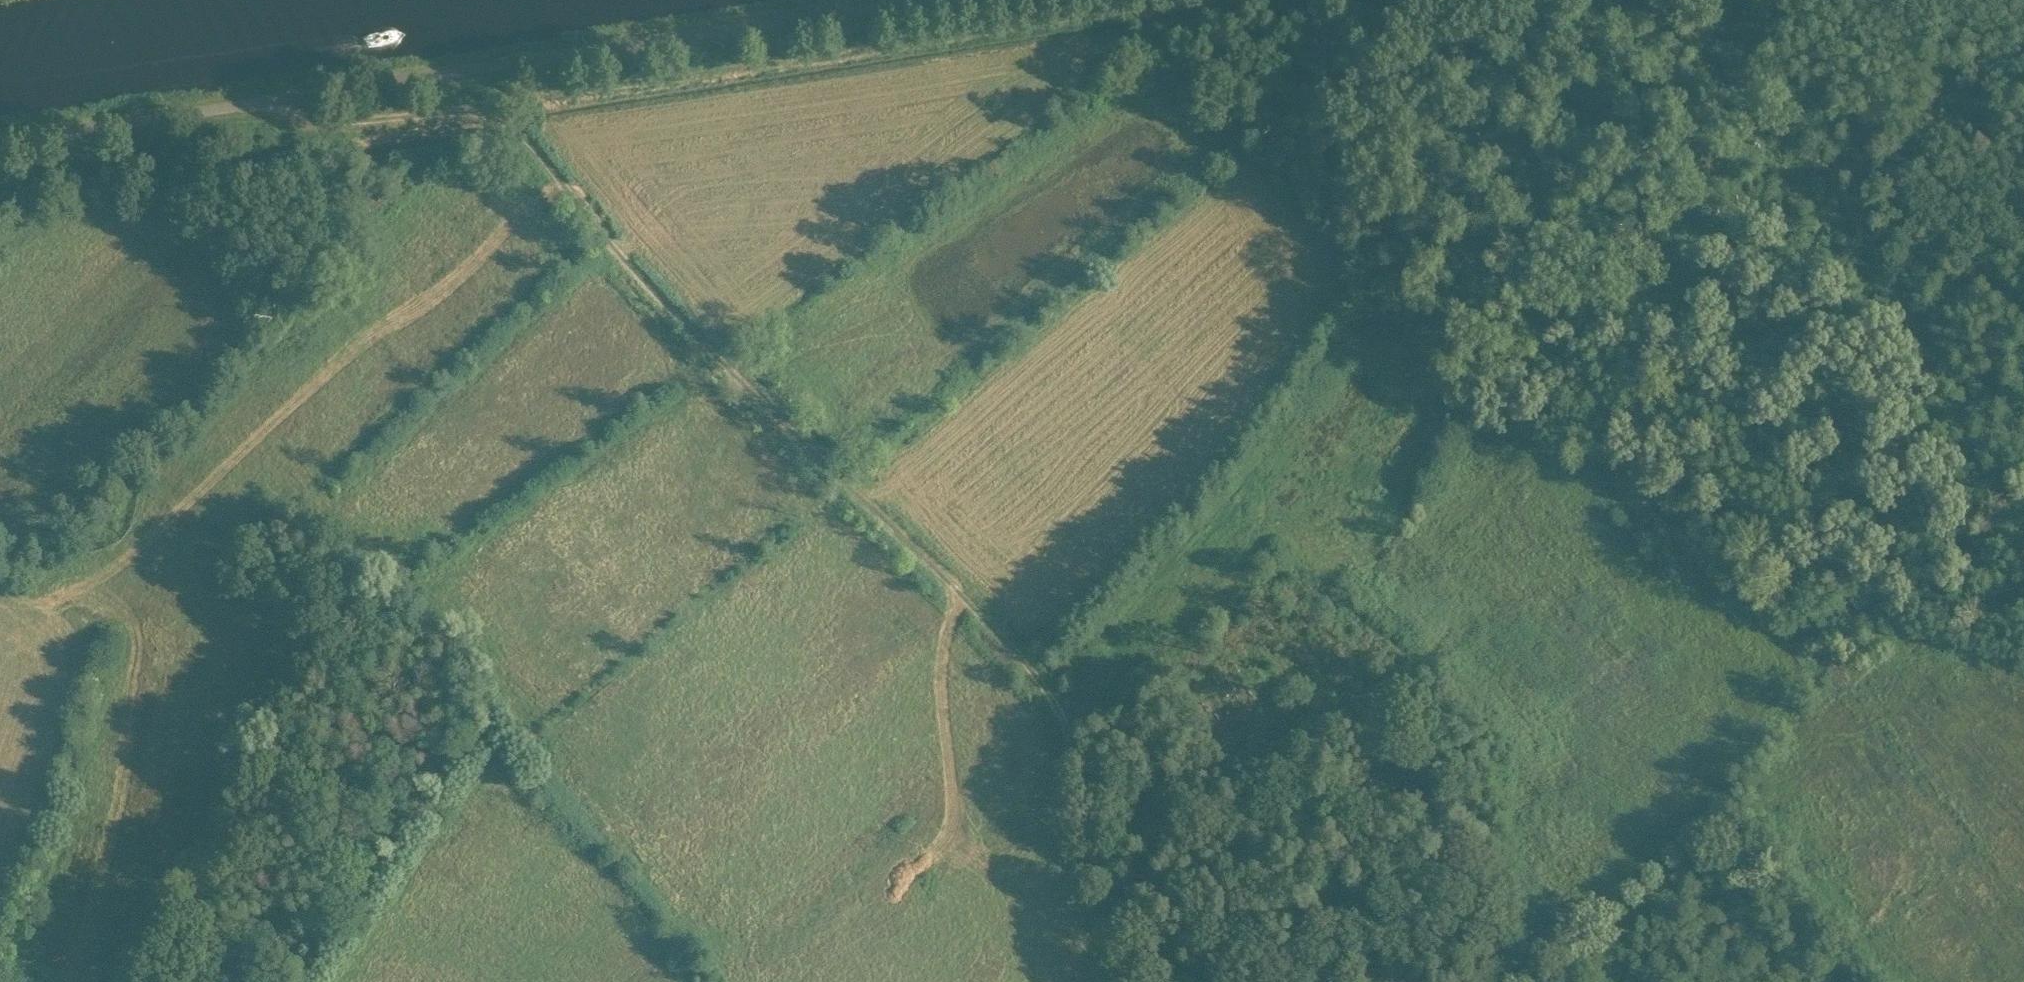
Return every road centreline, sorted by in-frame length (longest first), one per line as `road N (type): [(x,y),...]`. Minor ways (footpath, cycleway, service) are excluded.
road 1 (track): [(257,103),(327,124),(484,111),(514,126),(730,371),(966,597),(1039,679),(1076,740),(1143,981)]

